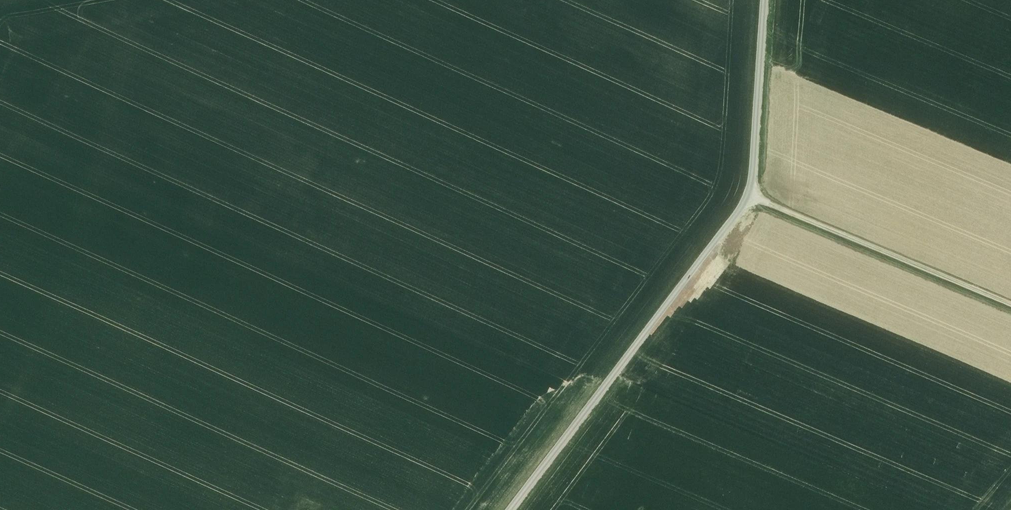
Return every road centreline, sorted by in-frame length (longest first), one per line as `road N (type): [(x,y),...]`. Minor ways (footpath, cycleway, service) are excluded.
road 1 (track): [(518,509),(751,195),(764,0)]
road 2 (track): [(751,195),(1010,305)]

